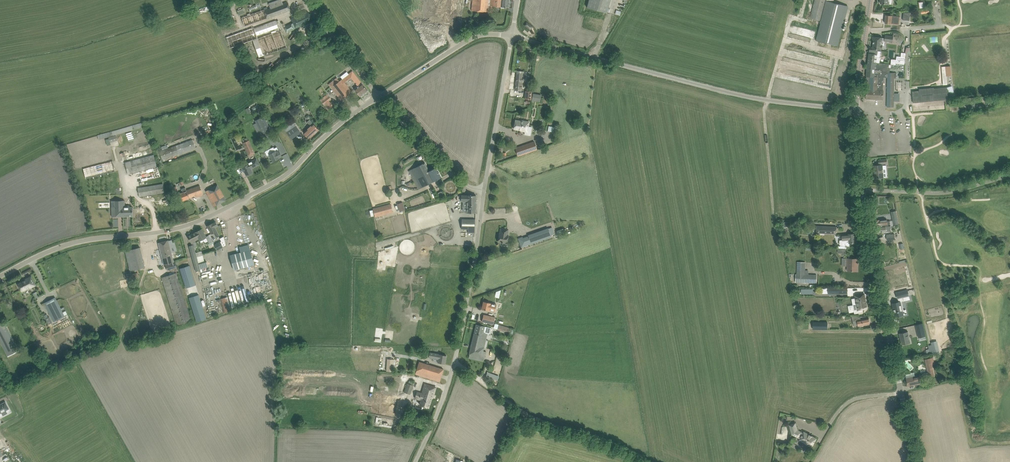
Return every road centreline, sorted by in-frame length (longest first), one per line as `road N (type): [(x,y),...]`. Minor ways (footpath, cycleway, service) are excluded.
road 1 (unclassified): [(0,277),(77,242),(206,218),(286,175),(379,97)]
road 2 (unclassified): [(857,109),(733,93),(512,36)]
road 3 (unclassified): [(415,461),(456,356),(484,191)]
road 4 (track): [(650,461),(522,412),(455,360)]
road 5 (tertiary): [(901,393),(863,189)]
road 6 (unclassified): [(484,191),(512,36)]
road 7 (unclassified): [(379,97),(470,39),(512,36)]
road 8 (unclassified): [(863,189),(943,193),(1009,175)]
road 9 (unclassified): [(484,191),(439,162),(379,97)]
road 10 (unclassified): [(379,97),(307,0)]

